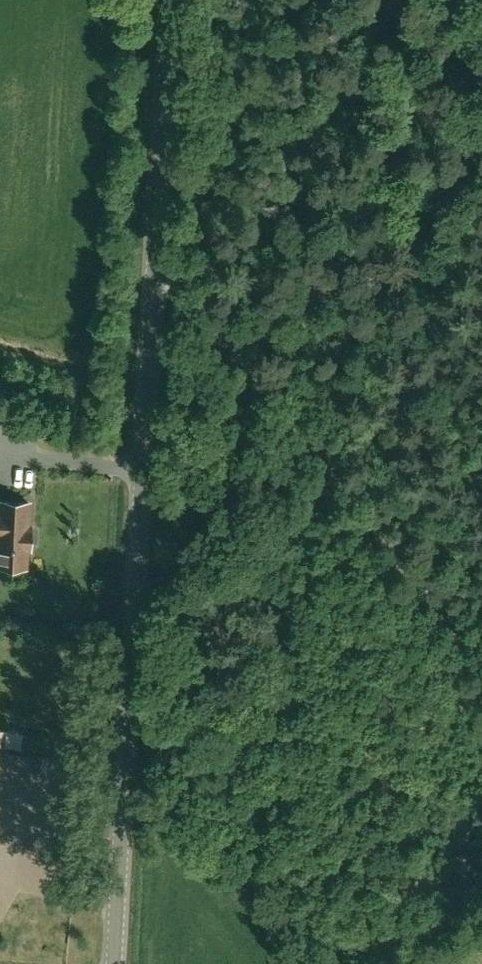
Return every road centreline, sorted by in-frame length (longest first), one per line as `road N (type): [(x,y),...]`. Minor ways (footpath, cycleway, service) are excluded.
road 1 (secondary): [(117,963),(173,0)]
road 2 (track): [(481,643),(158,247)]

